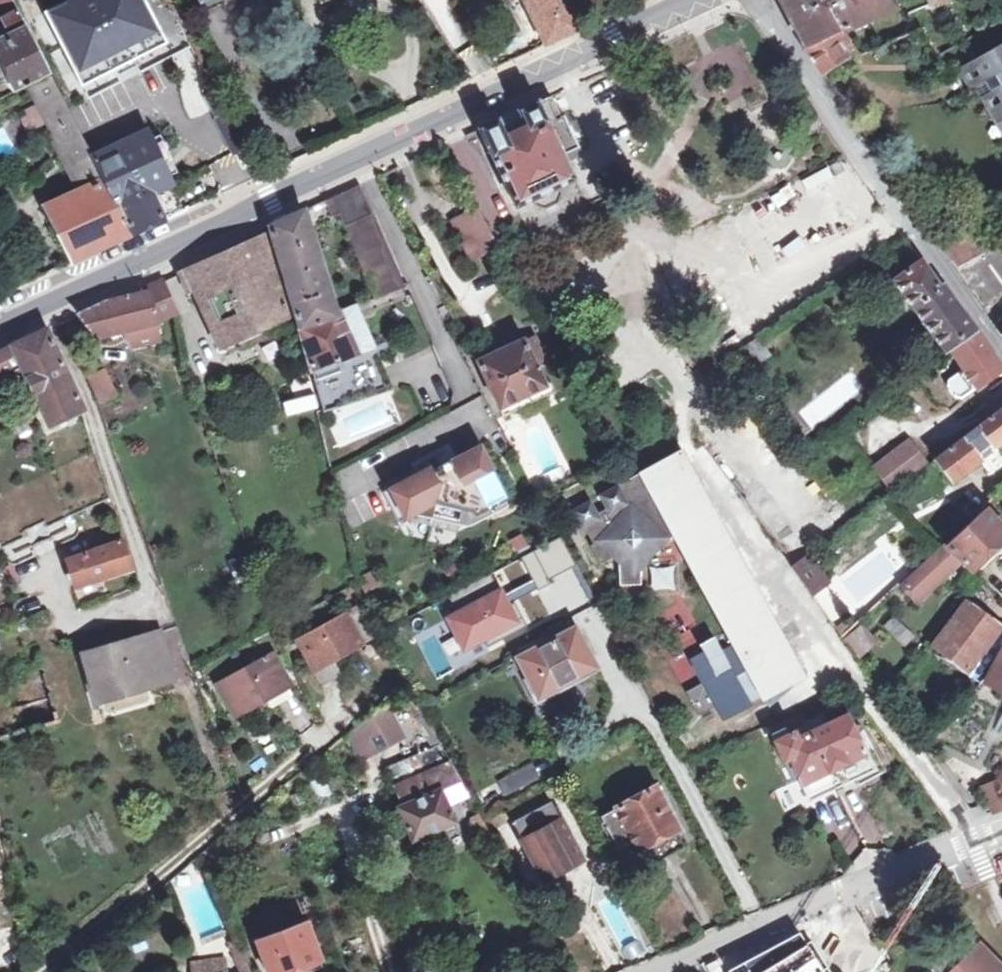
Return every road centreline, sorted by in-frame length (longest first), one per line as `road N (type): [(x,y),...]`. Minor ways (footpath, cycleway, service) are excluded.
road 1 (tertiary): [(0,317),(688,0)]
road 2 (residential): [(1001,347),(759,0)]
road 3 (residential): [(1001,831),(655,971)]

